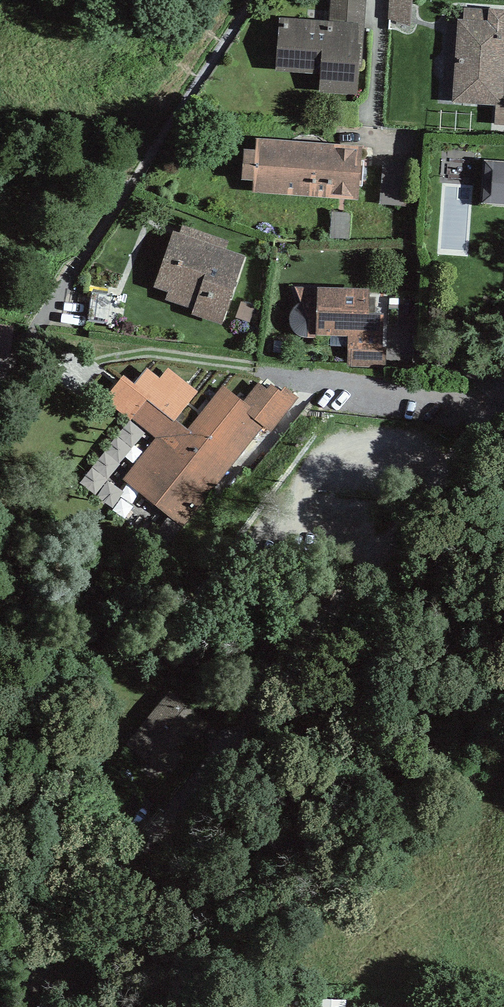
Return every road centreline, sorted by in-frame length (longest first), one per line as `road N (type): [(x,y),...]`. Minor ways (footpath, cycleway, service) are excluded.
road 1 (residential): [(292,663),(12,1006)]
road 2 (residential): [(503,400),(292,663)]
road 3 (unclassified): [(0,649),(292,663)]

